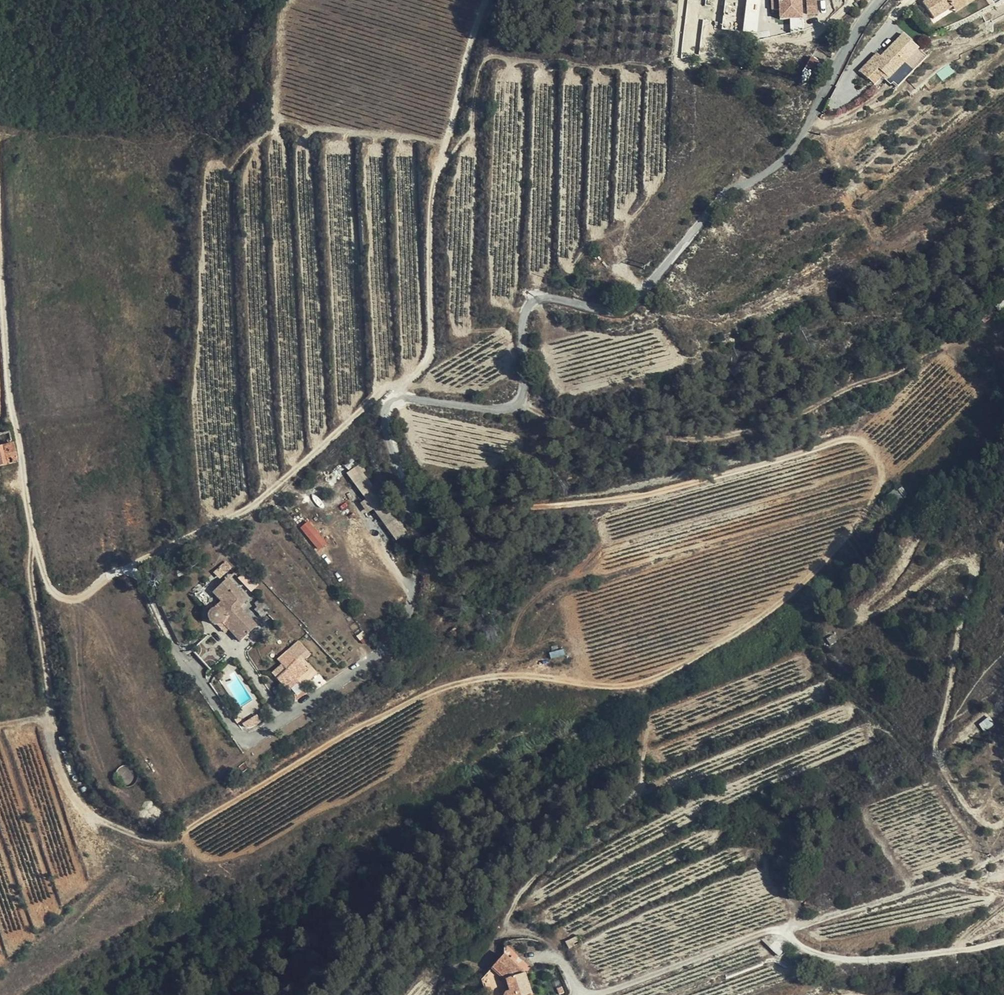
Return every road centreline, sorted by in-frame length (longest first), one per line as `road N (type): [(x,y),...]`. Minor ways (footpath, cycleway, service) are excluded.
road 1 (track): [(333,729),(485,661),(646,682),(785,597),(859,519),(878,485),(881,452),(853,436),(661,491),(595,498),(528,501),(431,486),(404,491)]
road 2 (residential): [(881,0),(792,157),(721,201),(641,295),(604,310),(547,298),(526,308),(524,393),(514,406),(398,398),(386,406),(385,429),(422,549),(421,576)]
road 3 (track): [(0,228),(33,542),(52,595),(130,570),(237,733),(249,738),(403,636),(421,576)]
road 4 (track): [(524,393),(567,418),(686,440),(807,416),(849,384),(919,365)]
road 5 (track): [(398,398),(433,349),(431,206),(485,0)]
road 6 (track): [(646,682),(635,790),(536,871),(509,903),(504,924)]
road 7 (track): [(88,814),(158,837),(333,729)]
road 8 (track): [(333,729),(408,674),(436,627),(448,595),(443,575),(422,558)]
road 9 (track): [(831,442),(937,352),(988,332)]
road 10 (track): [(88,814),(74,804),(43,714),(0,726)]

